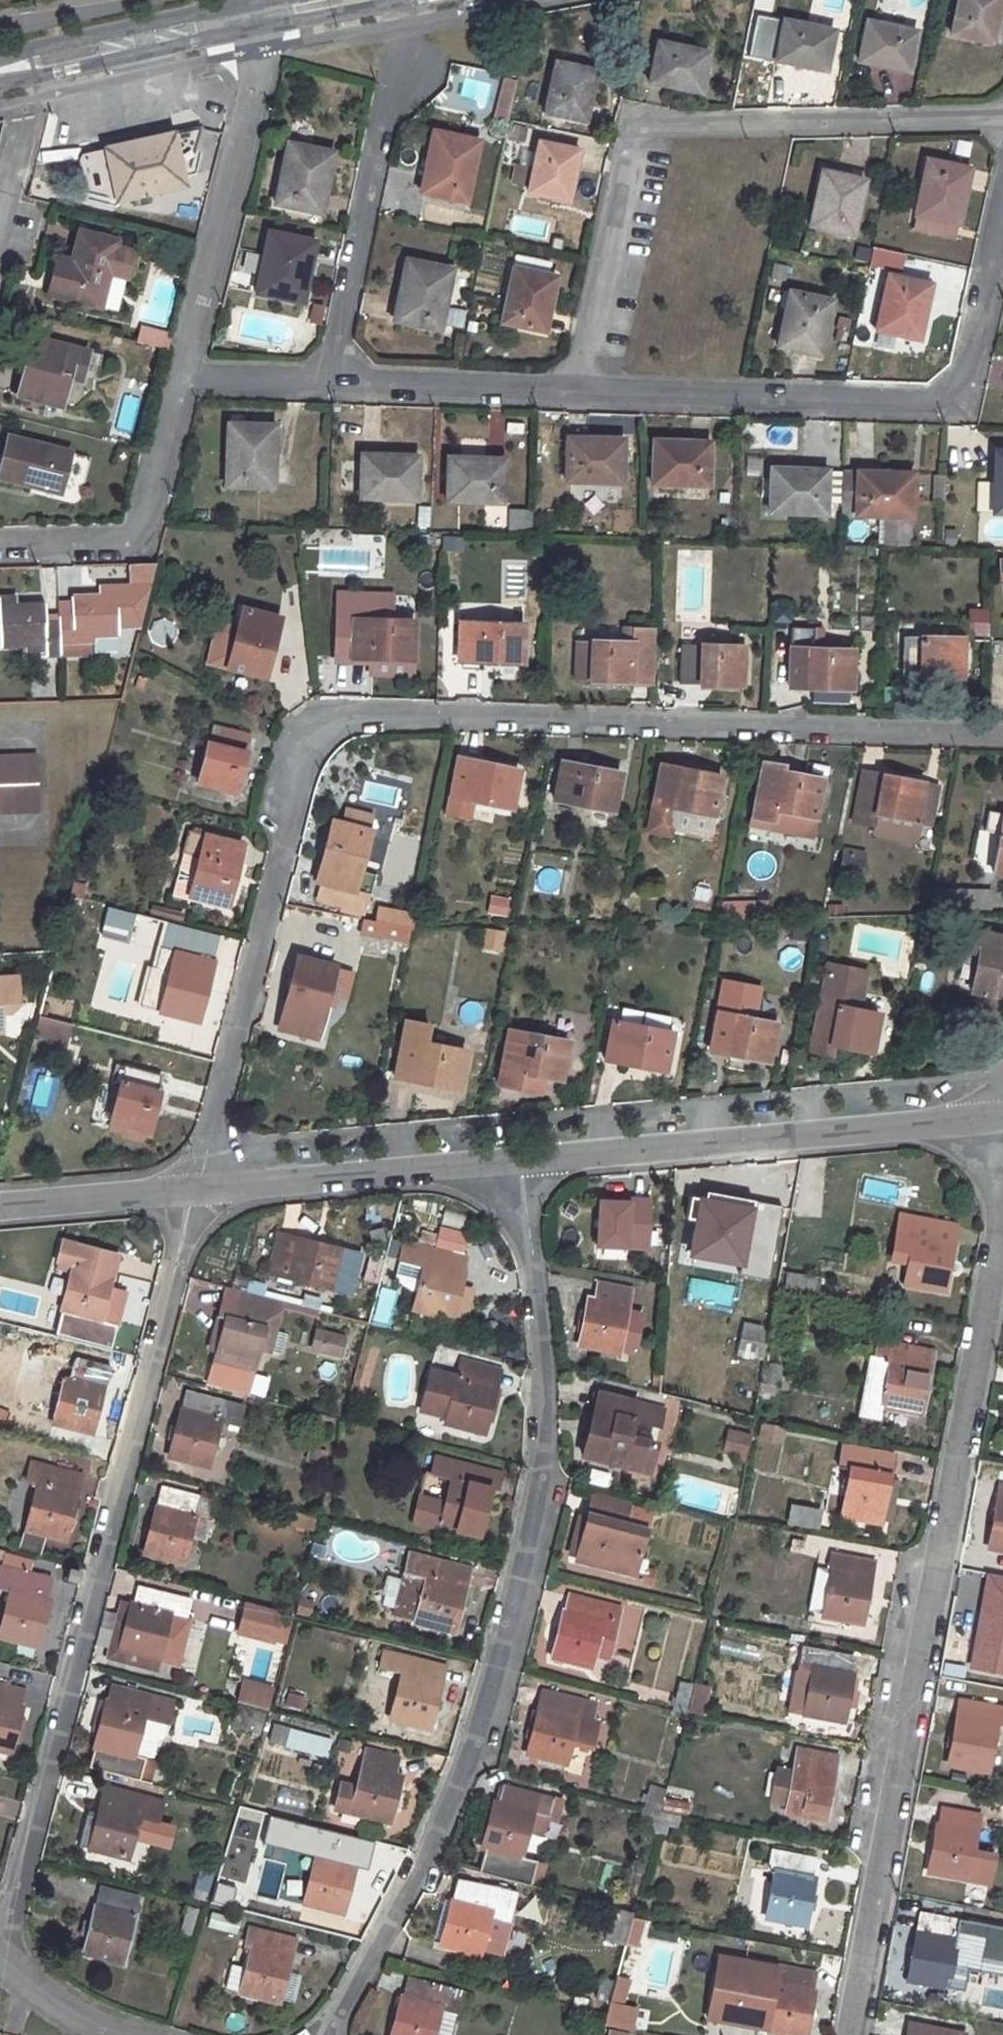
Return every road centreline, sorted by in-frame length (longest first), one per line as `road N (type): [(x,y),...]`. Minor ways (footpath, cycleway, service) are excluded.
road 1 (residential): [(1002,738),(341,716),(296,765),(197,1182)]
road 2 (residential): [(517,1155),(547,1424),(539,1520),(513,1646),(455,1802),(395,1926),(324,2034)]
road 3 (residential): [(855,2034),(1002,1244)]
road 4 (residential): [(0,1946),(197,1182)]
road 5 (residential): [(582,390),(648,126),(1002,116)]
road 6 (residential): [(582,390),(961,404),(1002,227)]
road 7 (residential): [(1002,1112),(517,1155)]
road 8 (residential): [(331,381),(404,60),(406,0)]
road 9 (residential): [(189,376),(263,55),(258,29)]
road 10 (residential): [(517,1155),(197,1182)]
road 11 (residential): [(0,541),(145,536),(189,376)]
road 12 (residential): [(331,381),(582,390)]
road 13 (tertiary): [(258,29),(38,73)]
road 14 (residential): [(197,1182),(0,1199)]
road 15 (residential): [(132,2034),(61,2007),(0,1956)]
road 16 (residential): [(0,210),(38,73)]
road 17 (residential): [(189,376),(331,381)]
road 18 (tertiary): [(397,0),(258,29)]

